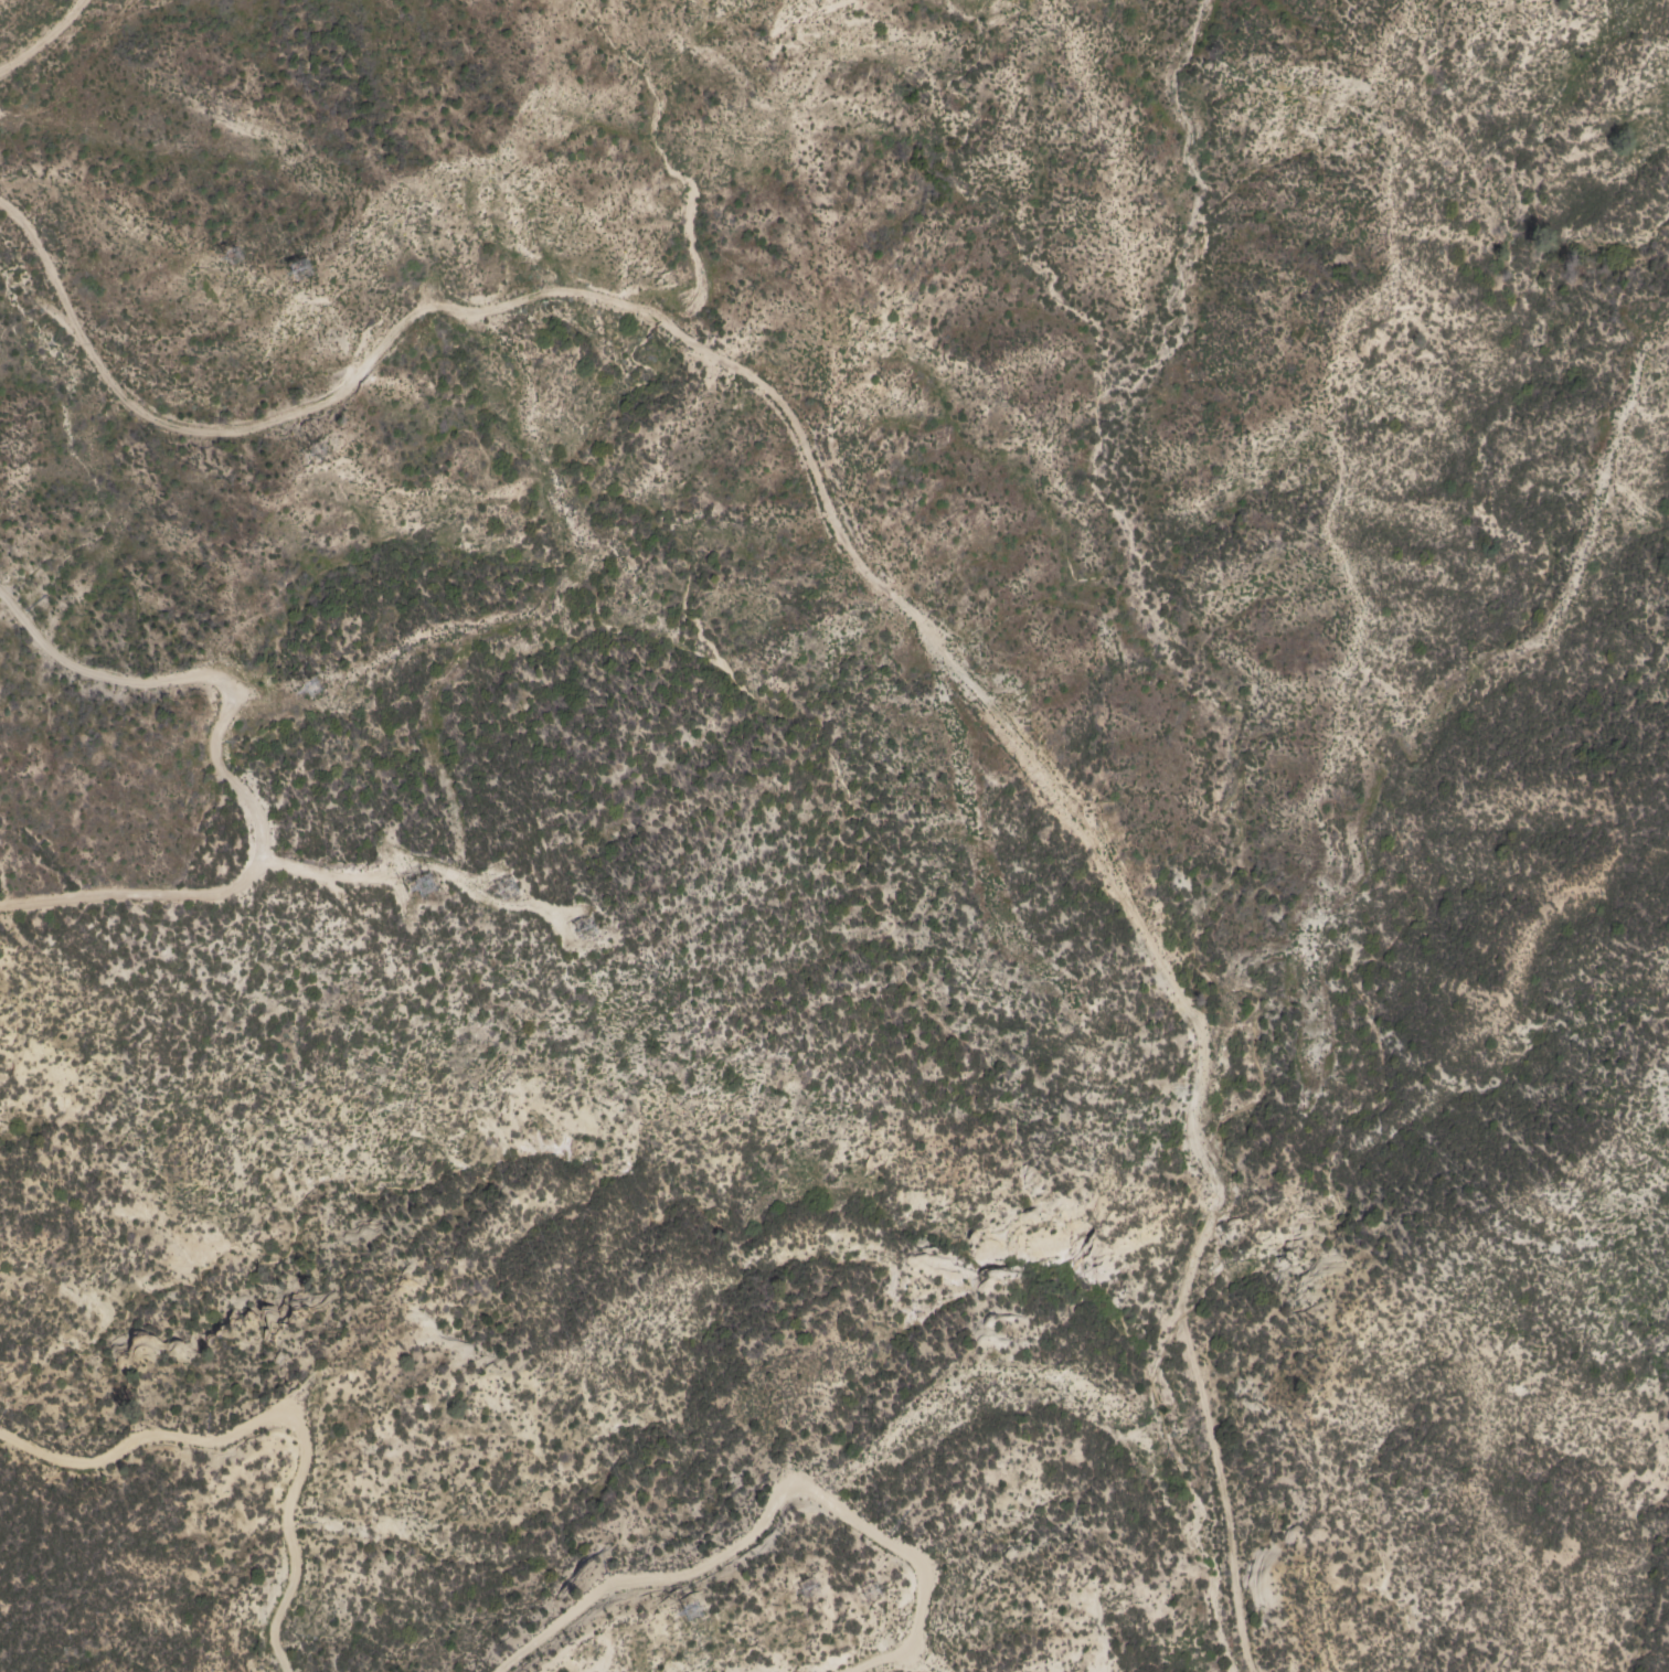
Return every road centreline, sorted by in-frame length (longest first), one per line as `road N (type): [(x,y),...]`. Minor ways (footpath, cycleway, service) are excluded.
road 1 (track): [(0,204),(30,237),(103,373),(136,408),(180,429),(252,429),(322,402),(421,309),(490,311),(546,292),(580,292),(637,310),(779,402),(852,561),(1006,724),(1085,823),(1201,1034),(1192,1123),(1216,1199),(1180,1316),(1224,1501),(1251,1671)]

